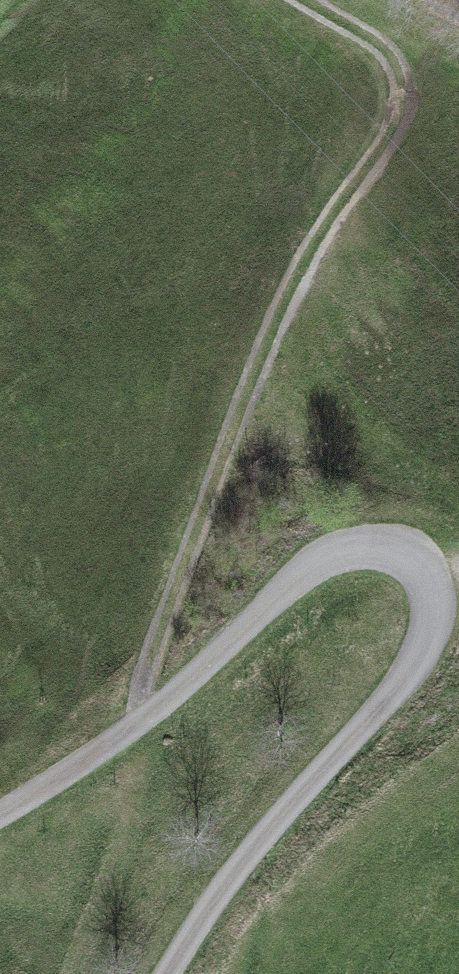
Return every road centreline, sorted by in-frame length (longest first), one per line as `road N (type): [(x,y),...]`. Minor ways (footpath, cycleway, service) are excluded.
road 1 (track): [(0,805),(207,666),(314,565),(360,549),(410,563),(419,617),(406,673),(238,857),(161,973)]
road 2 (track): [(126,723),(167,584),(301,236),(368,153),(389,104),(381,50)]

